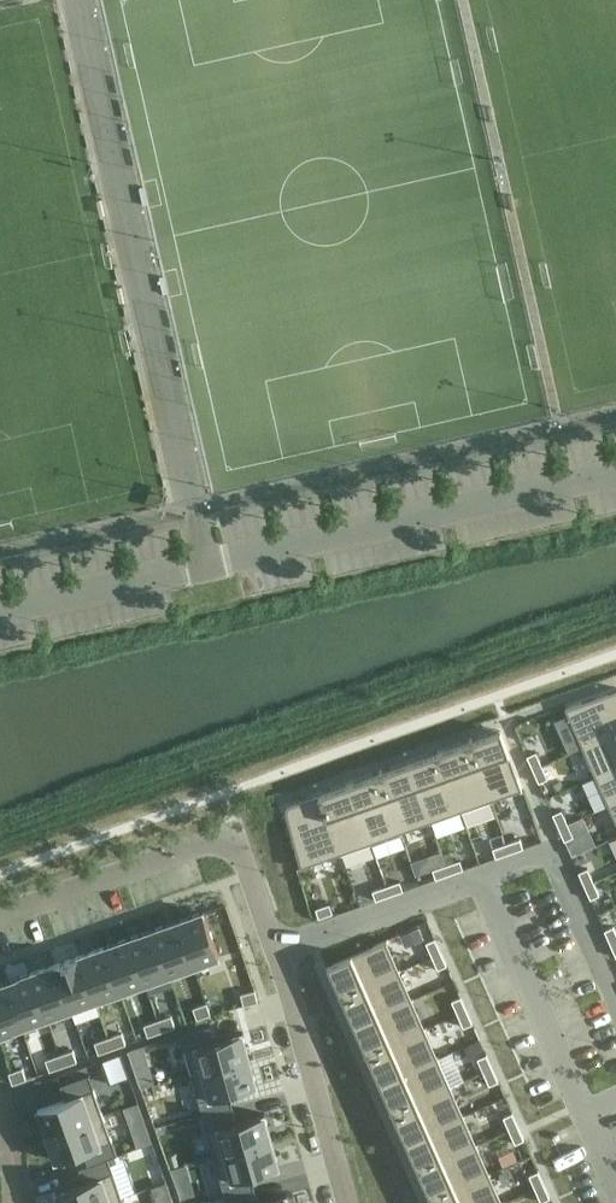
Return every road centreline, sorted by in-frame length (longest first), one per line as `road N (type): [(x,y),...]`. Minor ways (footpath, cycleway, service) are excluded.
road 1 (residential): [(0,610),(615,474)]
road 2 (residential): [(0,917),(231,836),(276,954),(347,1202)]

